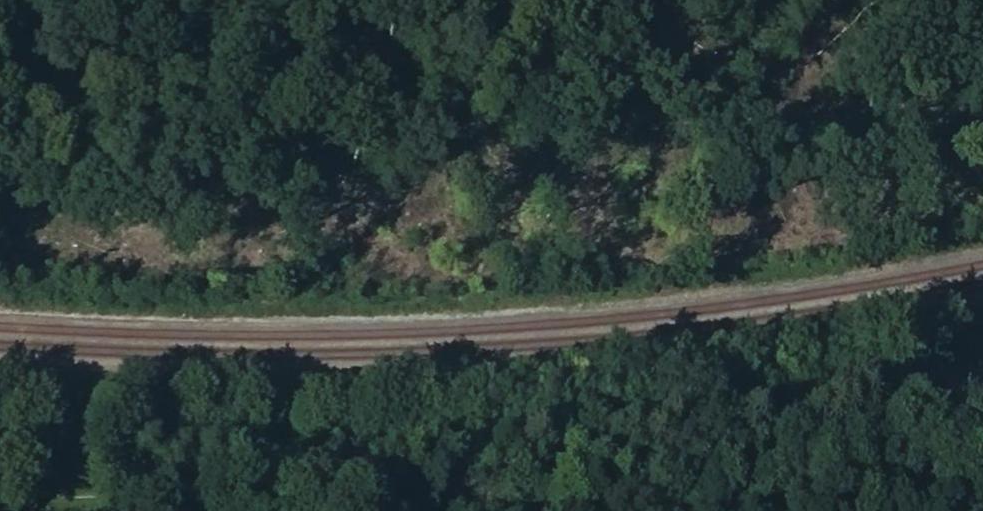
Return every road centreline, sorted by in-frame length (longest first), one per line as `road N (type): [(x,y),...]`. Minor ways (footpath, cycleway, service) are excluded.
road 1 (track): [(982,491),(685,510)]
road 2 (track): [(615,510),(426,506)]

